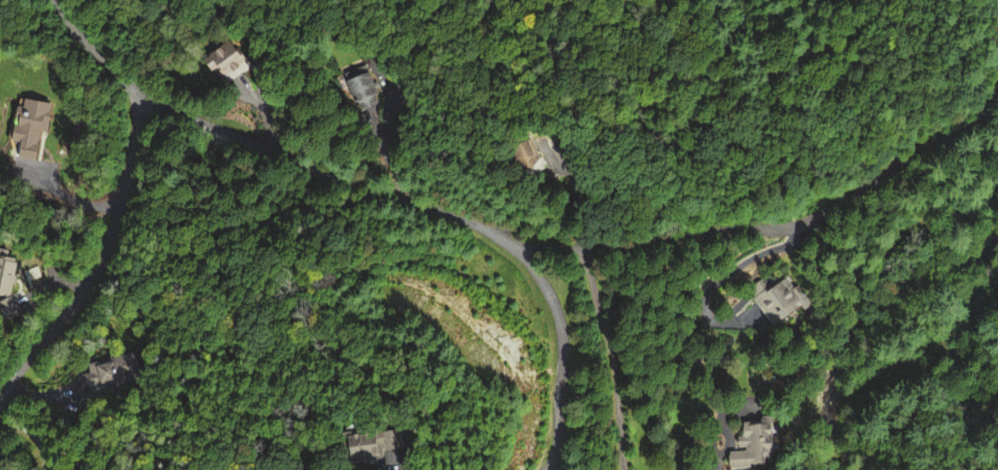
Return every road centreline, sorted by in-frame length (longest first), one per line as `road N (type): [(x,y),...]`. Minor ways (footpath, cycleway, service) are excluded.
road 1 (residential): [(520,252),(800,224),(961,126),(997,90)]
road 2 (residential): [(0,394),(95,273),(124,194),(137,121),(126,83),(49,0)]
road 3 (residential): [(520,252),(464,218),(136,102)]
road 4 (residential): [(520,252),(559,318),(555,469)]
road 5 (residential): [(584,249),(614,360),(623,469)]

